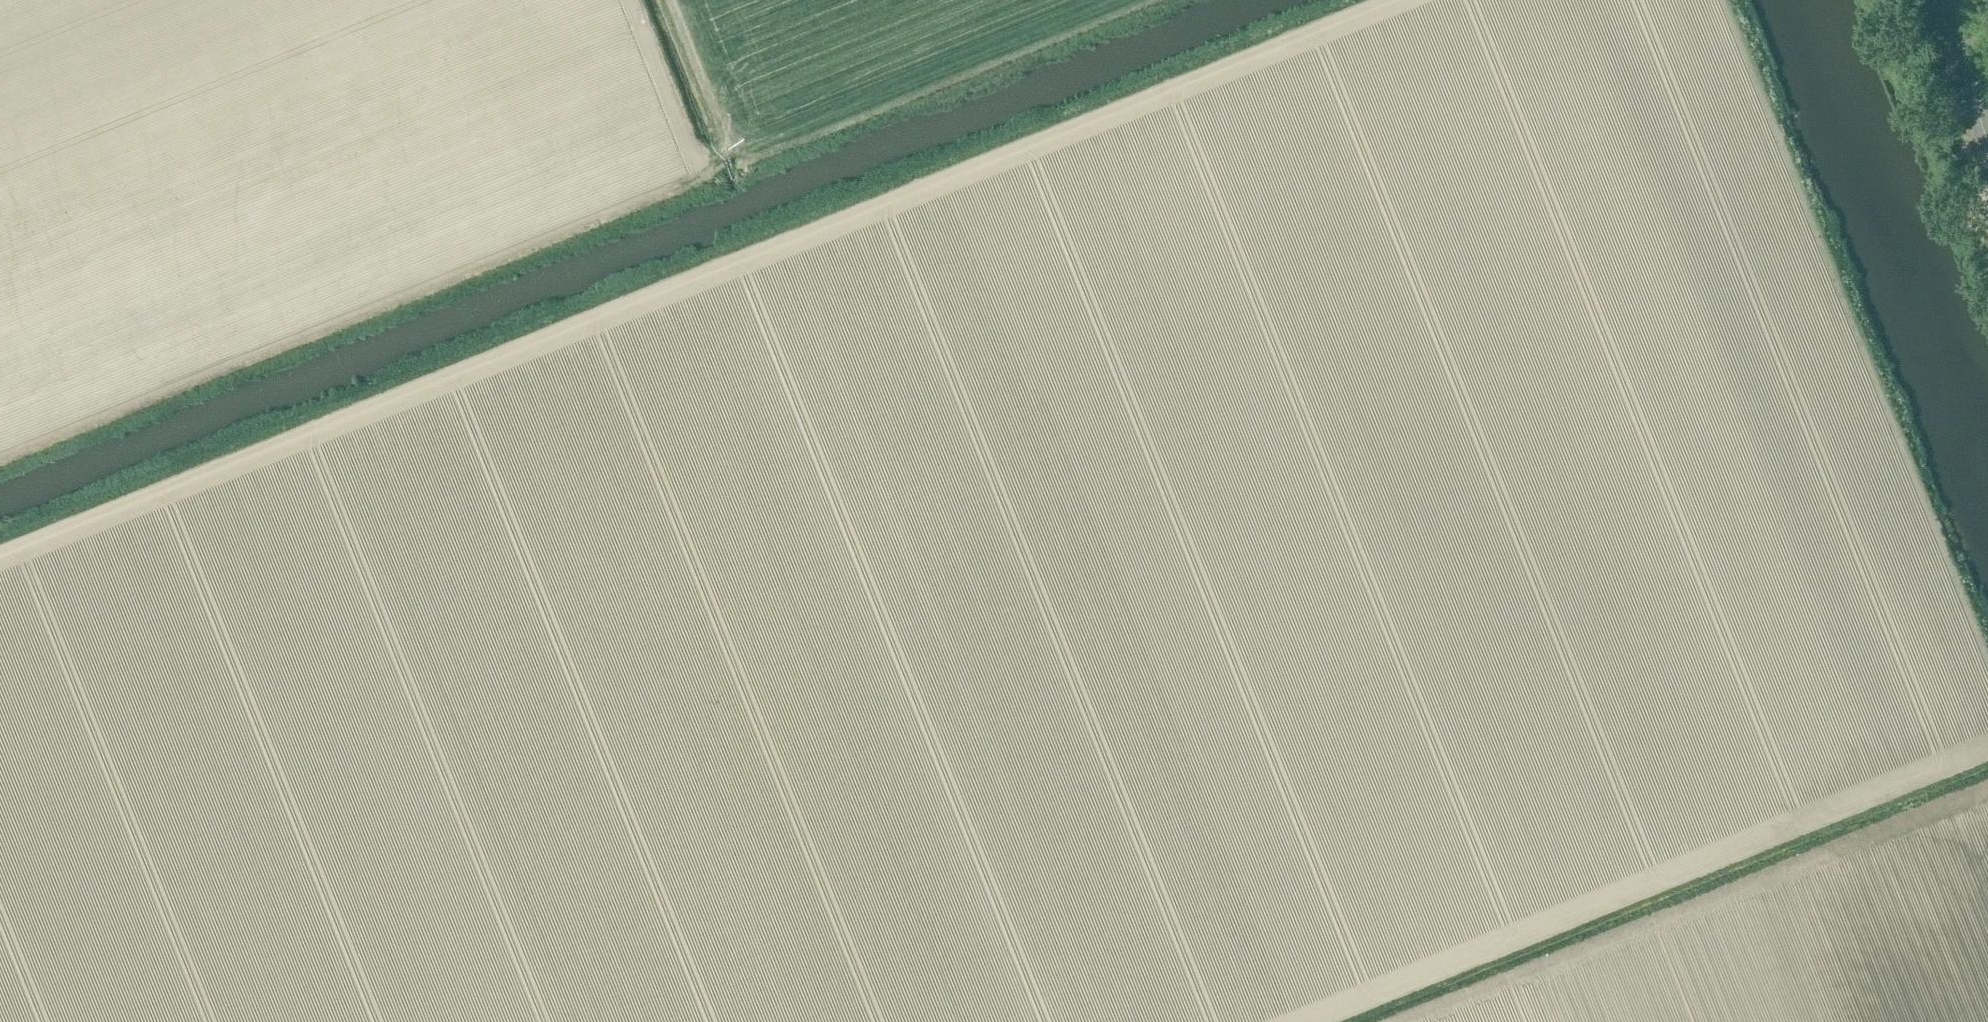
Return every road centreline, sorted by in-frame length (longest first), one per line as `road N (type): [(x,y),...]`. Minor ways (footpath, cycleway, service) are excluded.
road 1 (track): [(665,0),(729,165)]
road 2 (tertiary): [(1987,141),(1954,0)]

